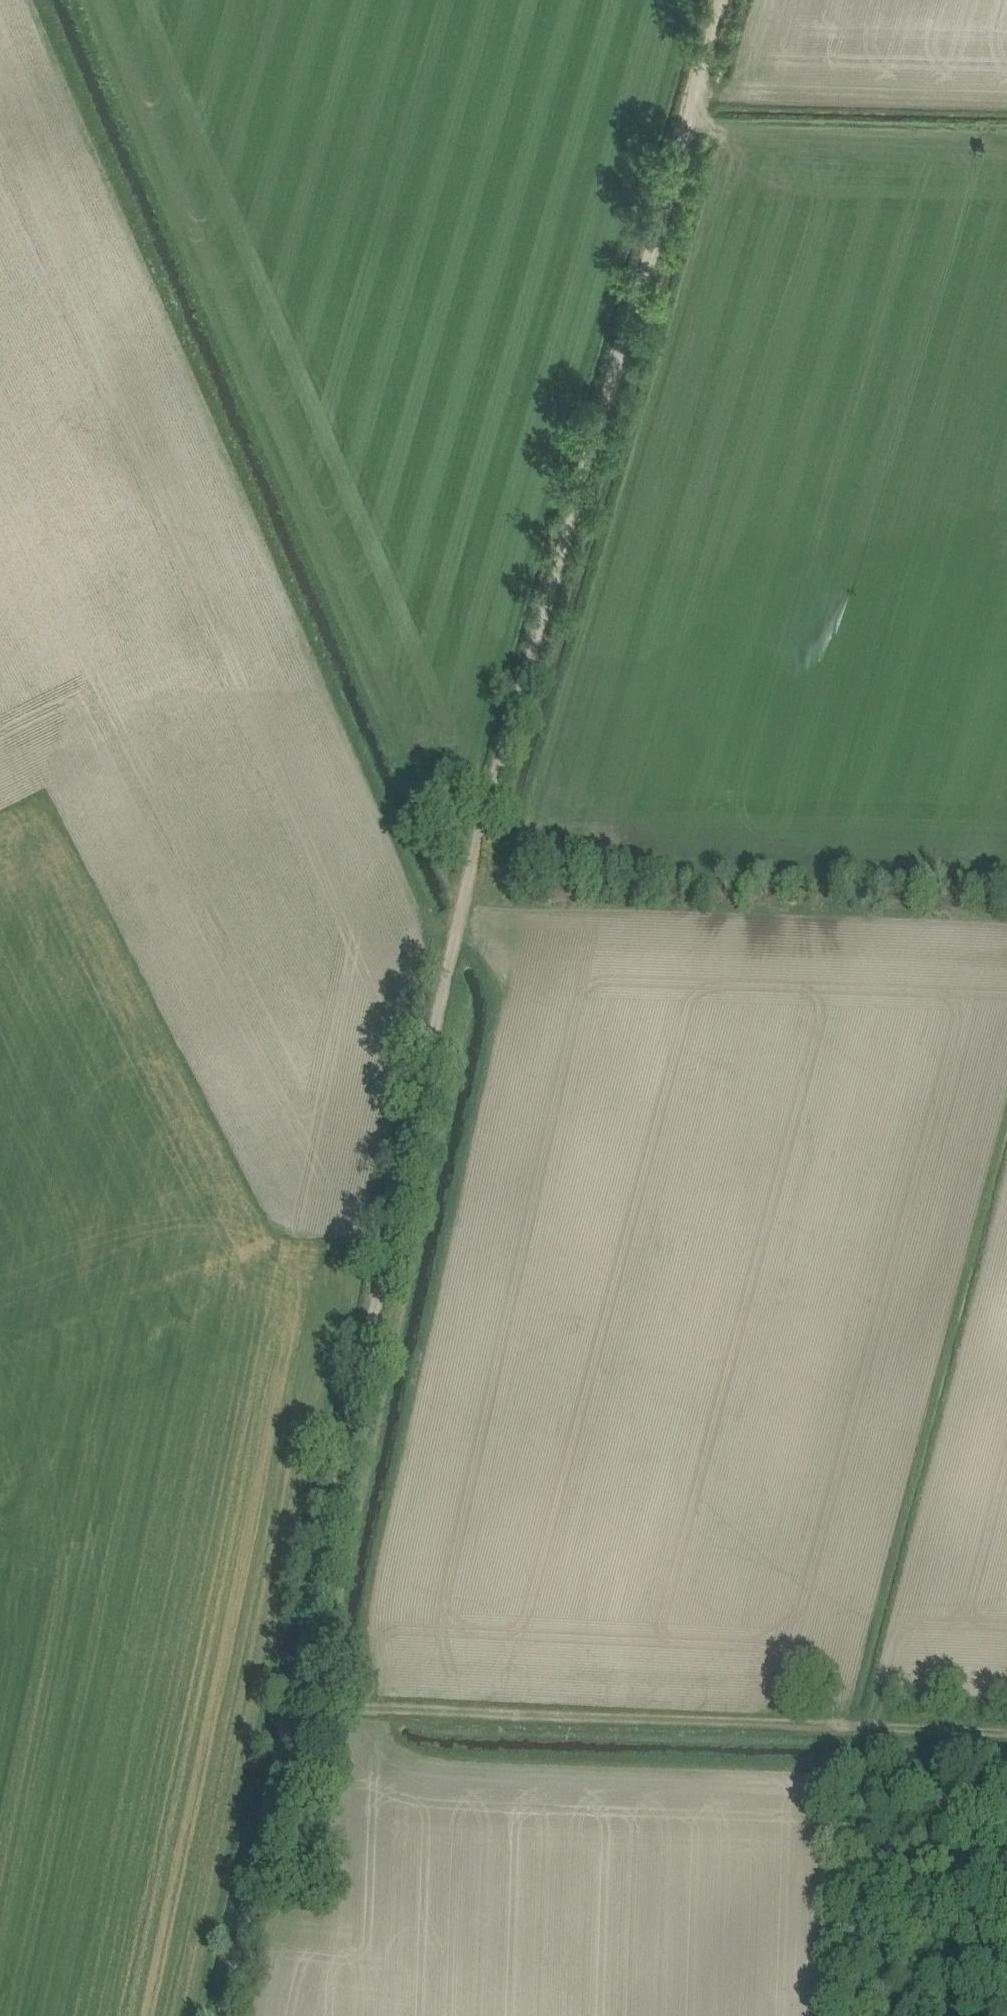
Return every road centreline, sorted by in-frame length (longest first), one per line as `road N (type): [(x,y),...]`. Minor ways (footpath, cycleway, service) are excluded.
road 1 (track): [(722,0),(454,923),(222,2015)]
road 2 (track): [(1006,1733),(446,1714),(289,1701)]

